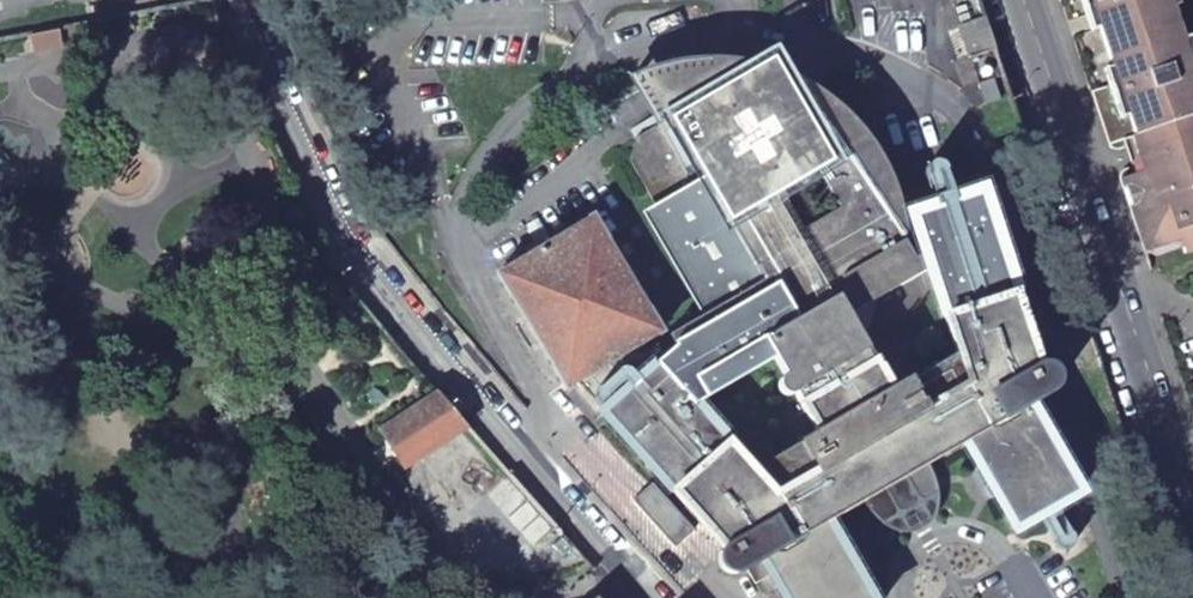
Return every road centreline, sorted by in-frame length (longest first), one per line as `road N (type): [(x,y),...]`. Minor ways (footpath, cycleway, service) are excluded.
road 1 (residential): [(237,0),(354,234),(659,597)]
road 2 (secondary): [(1192,508),(1023,0)]

